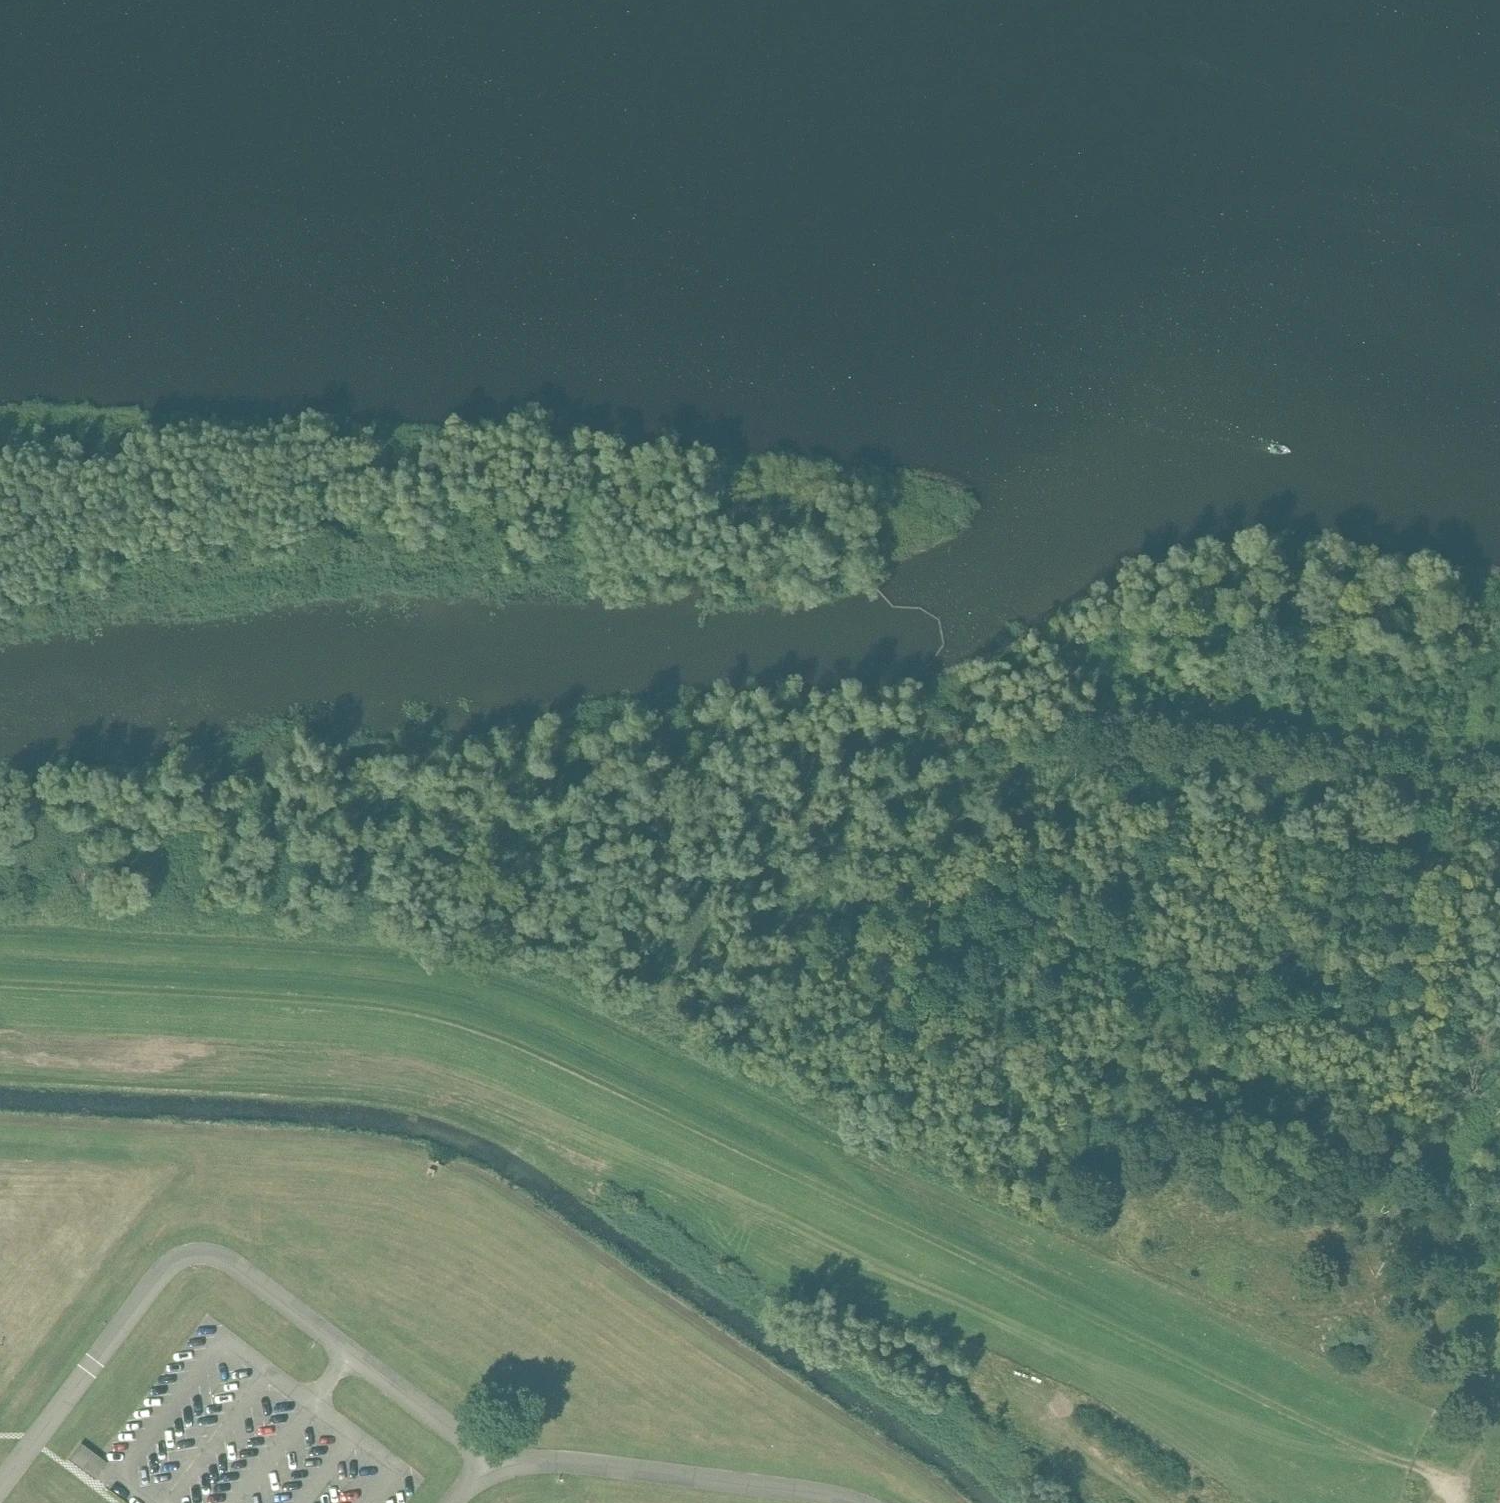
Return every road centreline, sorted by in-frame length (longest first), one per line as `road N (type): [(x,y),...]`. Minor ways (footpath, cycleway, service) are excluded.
road 1 (track): [(0,982),(337,999),(463,1022),(1334,1438),(1415,1466)]

